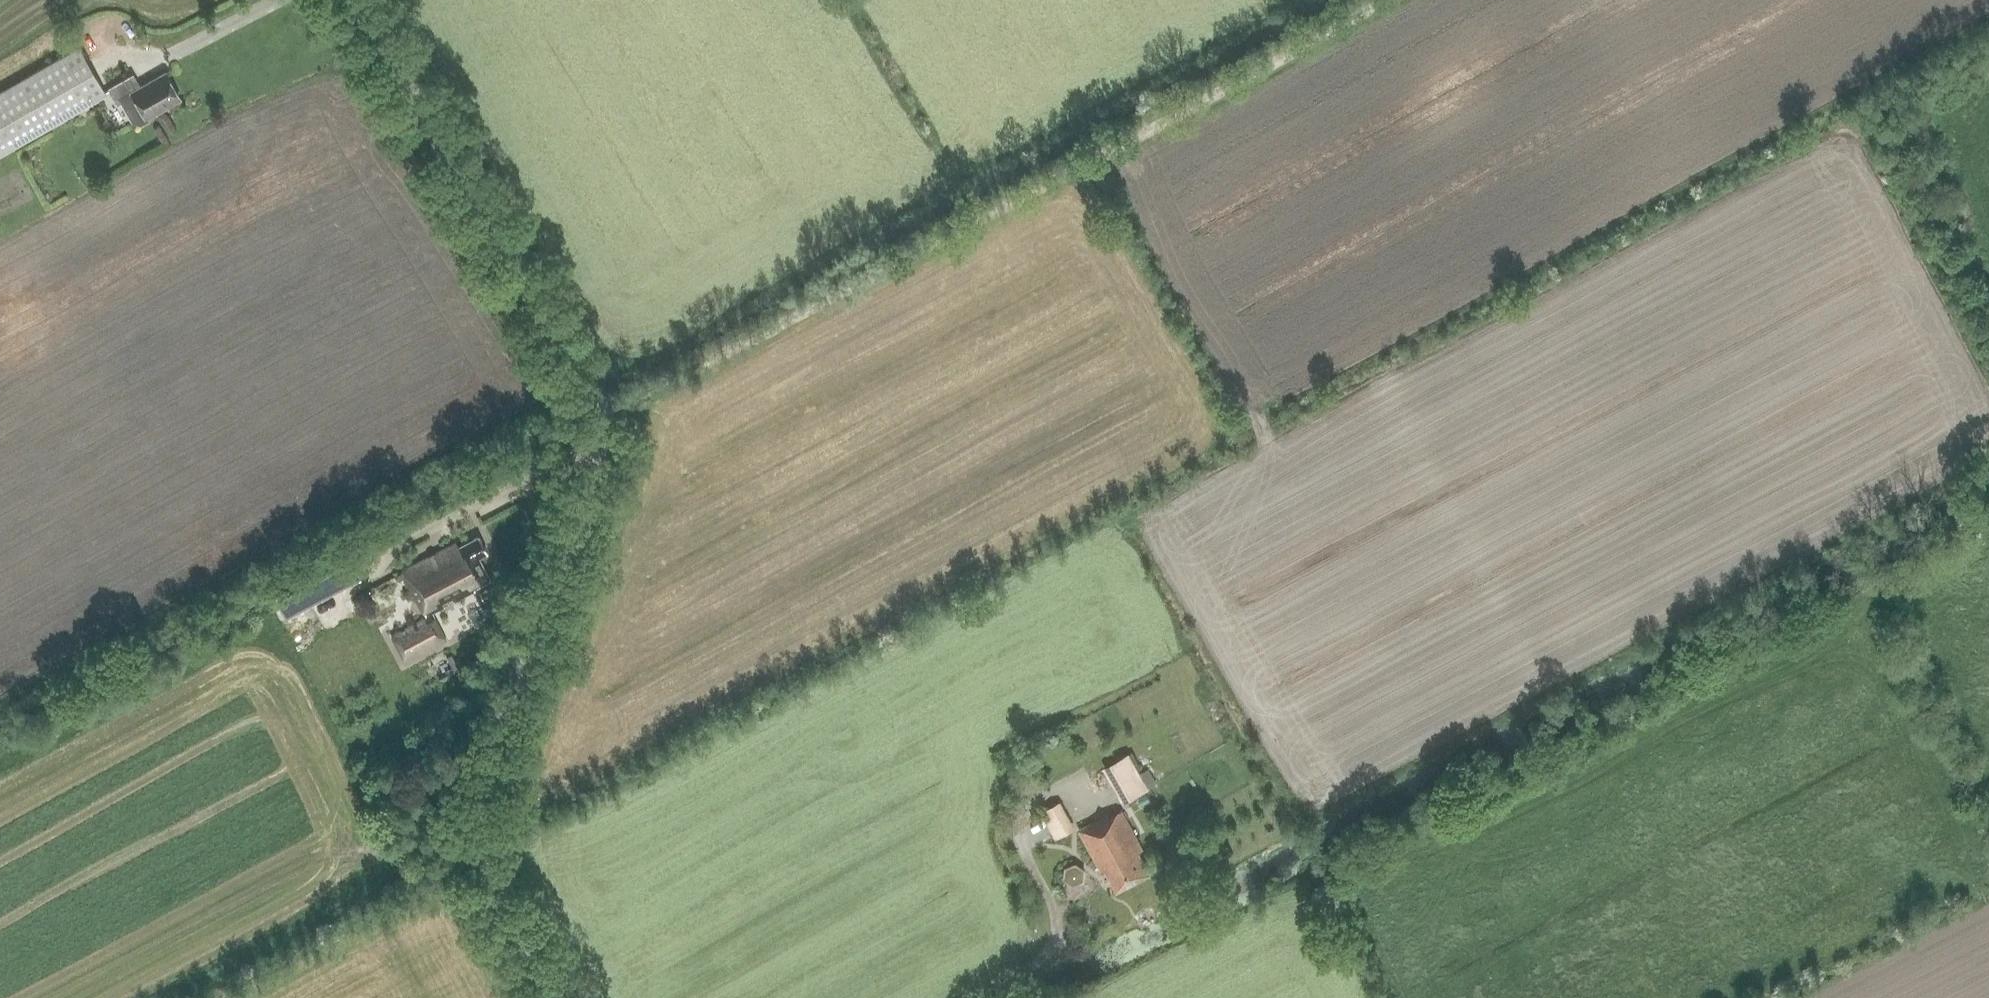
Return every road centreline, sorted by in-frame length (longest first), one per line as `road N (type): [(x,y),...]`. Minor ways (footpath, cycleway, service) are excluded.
road 1 (unclassified): [(544,997),(474,856),(471,816),(591,472),(601,415),(343,0)]
road 2 (track): [(601,415),(1368,0)]
road 3 (track): [(967,997),(1044,958),(1056,943),(1058,922),(1025,852),(1022,817),(1080,780)]

